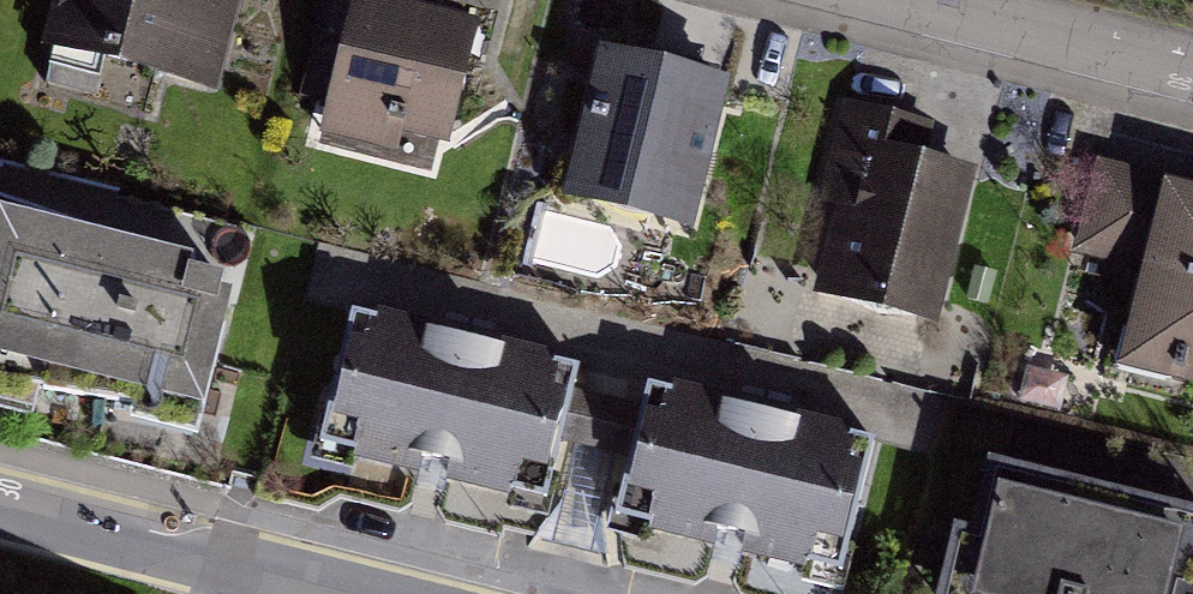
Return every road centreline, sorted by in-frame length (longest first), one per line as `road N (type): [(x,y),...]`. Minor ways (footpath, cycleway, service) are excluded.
road 1 (residential): [(361,593),(0,503)]
road 2 (residential): [(930,0),(1192,66)]

